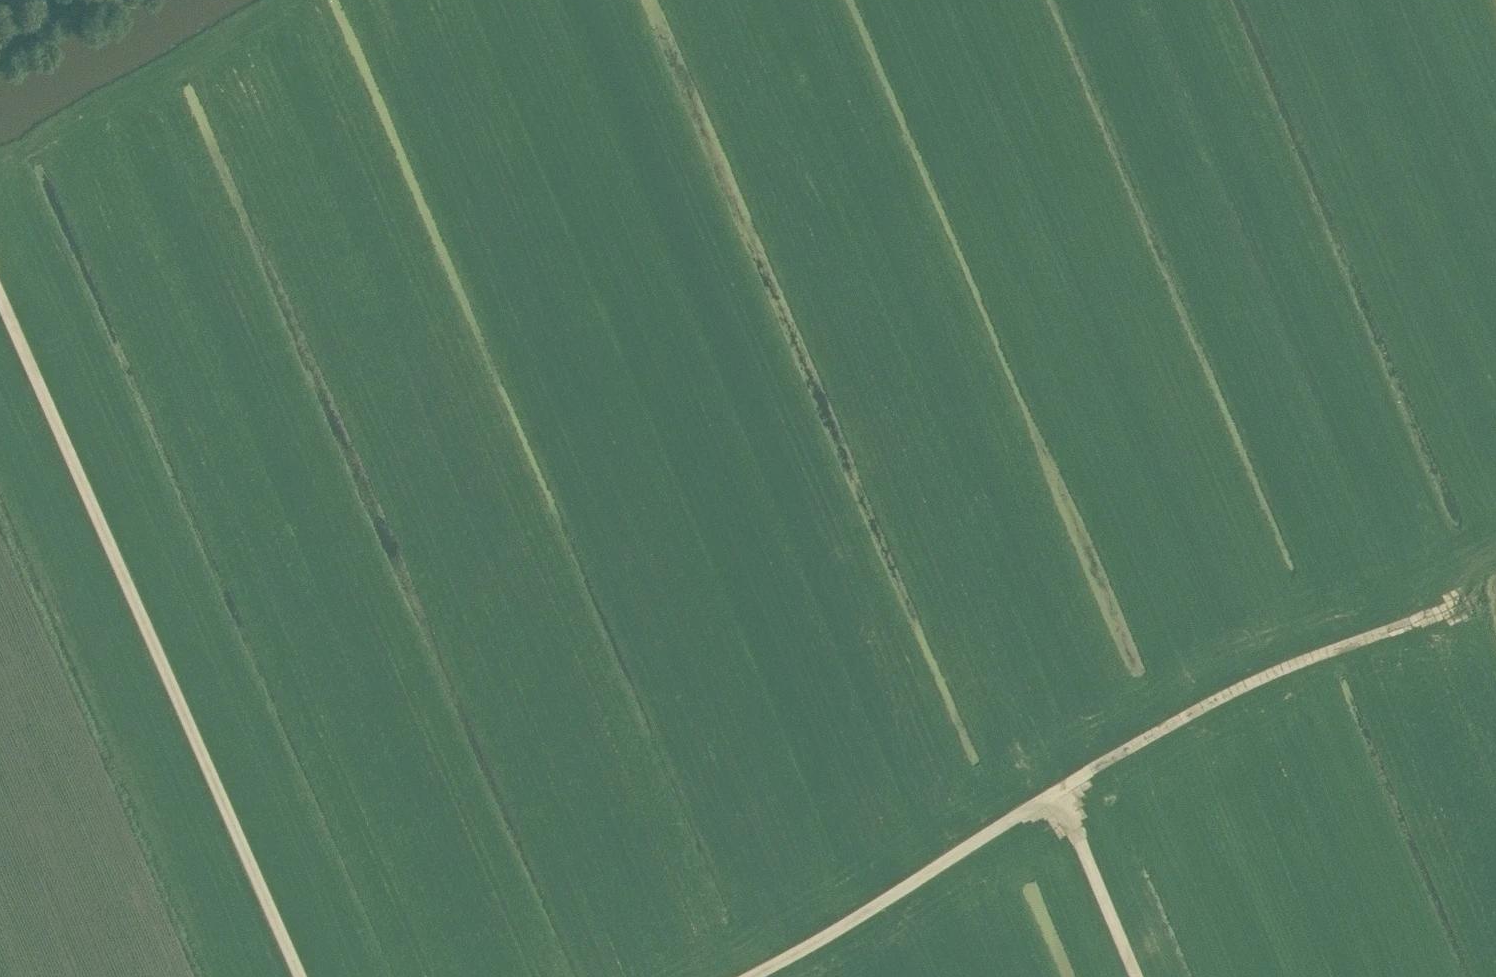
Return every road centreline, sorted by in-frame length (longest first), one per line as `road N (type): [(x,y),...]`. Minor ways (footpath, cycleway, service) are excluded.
road 1 (track): [(1495,557),(1468,603),(1265,678),(1144,740),(757,976)]
road 2 (track): [(301,976),(0,295)]
road 3 (track): [(1134,976),(1056,793)]

